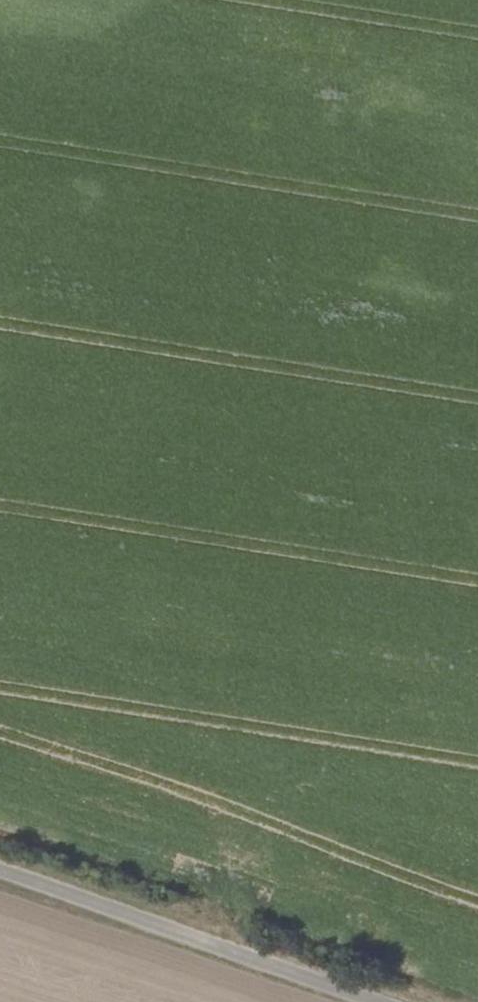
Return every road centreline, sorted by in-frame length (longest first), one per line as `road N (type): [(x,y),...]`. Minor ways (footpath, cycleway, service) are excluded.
road 1 (unclassified): [(395,1001),(0,873)]

